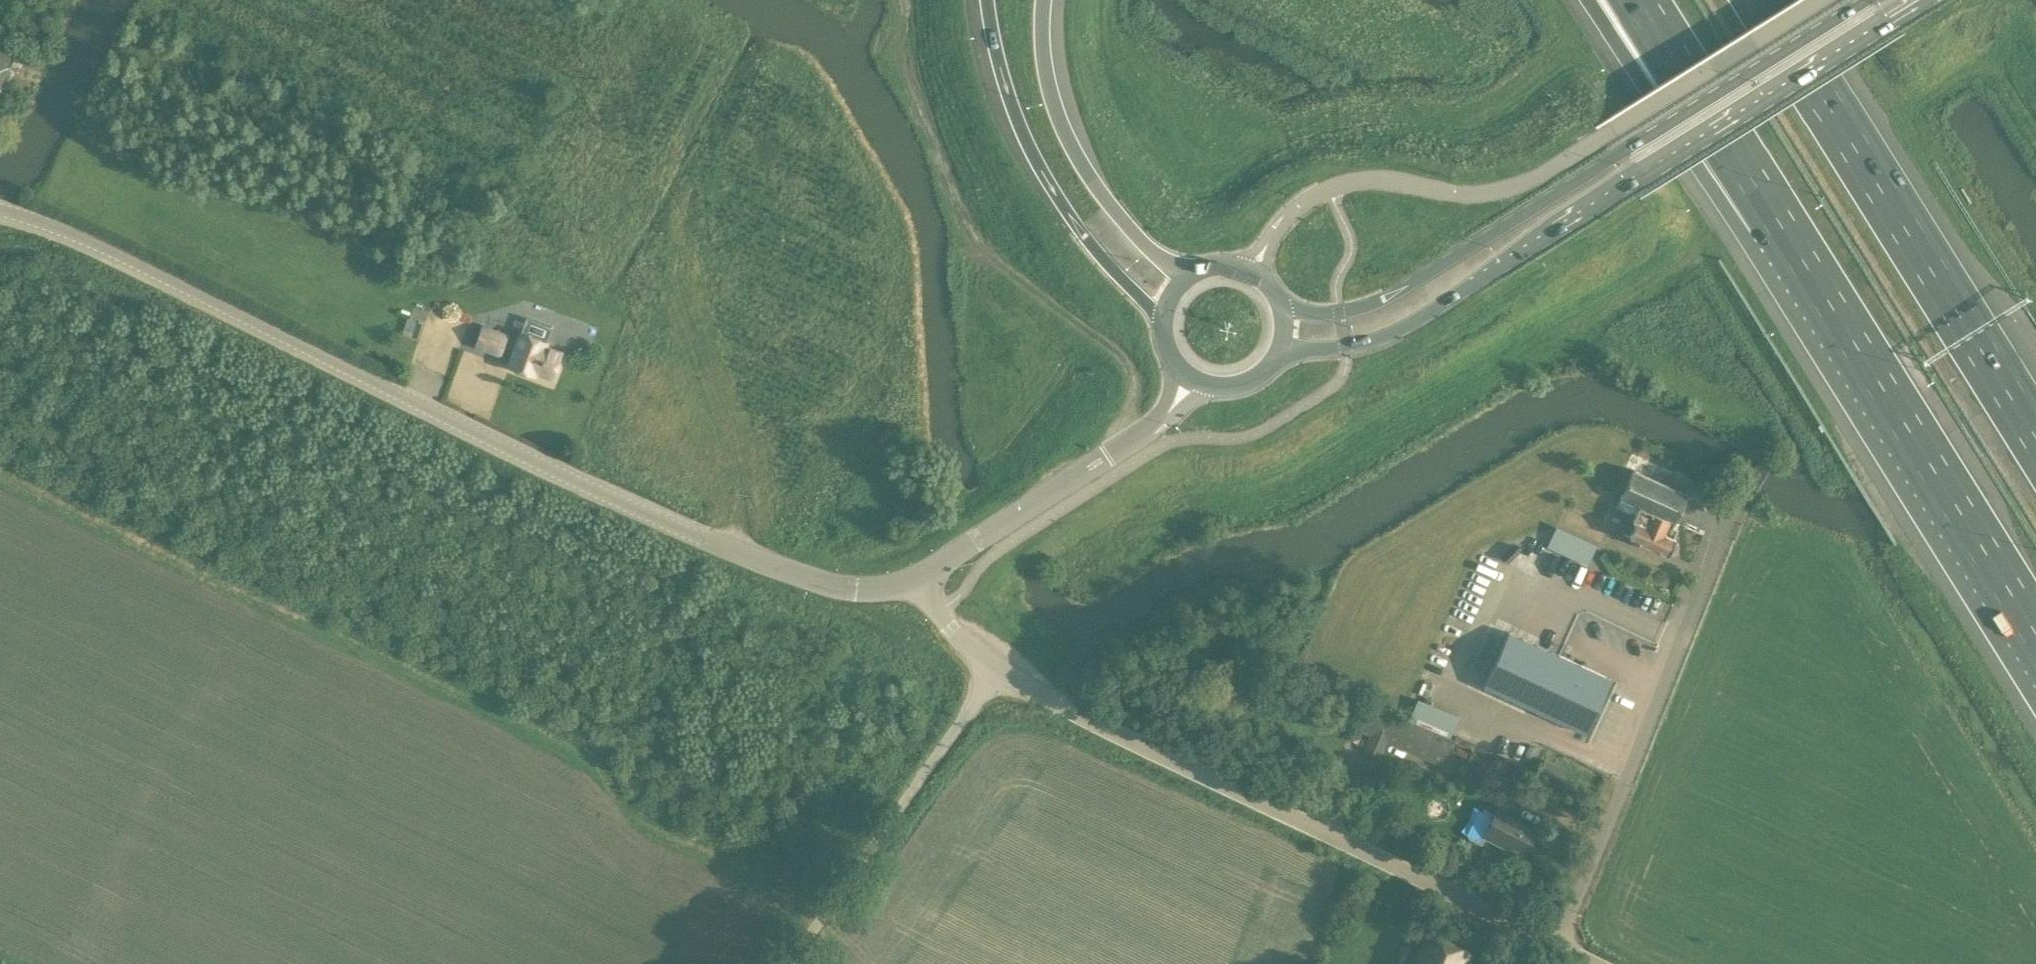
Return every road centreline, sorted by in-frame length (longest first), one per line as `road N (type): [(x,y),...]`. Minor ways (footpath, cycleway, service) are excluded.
road 1 (unclassified): [(0,201),(802,580),(878,591),(920,580)]
road 2 (primary): [(1281,350),(1345,348),(1396,330),(1931,0)]
road 3 (primary): [(1865,0),(1394,294),(1339,312),(1282,307)]
road 4 (unclassified): [(1822,0),(1537,181),(1491,195),(1369,182),(1332,190),(1280,226),(1252,272)]
road 5 (unclassified): [(1557,945),(1065,714),(1006,673)]
road 6 (motorway): [(2035,436),(1763,0)]
road 7 (motorway): [(1776,217),(2035,634)]
road 8 (unclassified): [(1557,945),(1727,535)]
road 9 (motorway): [(987,0),(1005,81),(1043,175),(1165,325)]
road 10 (unclassified): [(795,963),(934,761),(1006,673)]
road 11 (unclassified): [(920,580),(1163,422),(1192,377)]
road 12 (motorway): [(1197,273),(1169,264),(1133,231),(1077,154),(1050,85),(1045,0)]
road 13 (motorway): [(1590,0),(1681,133),(1776,217)]
road 14 (motorway): [(1641,0),(1776,217)]
road 15 (unclassified): [(1006,673),(938,611),(920,580)]

